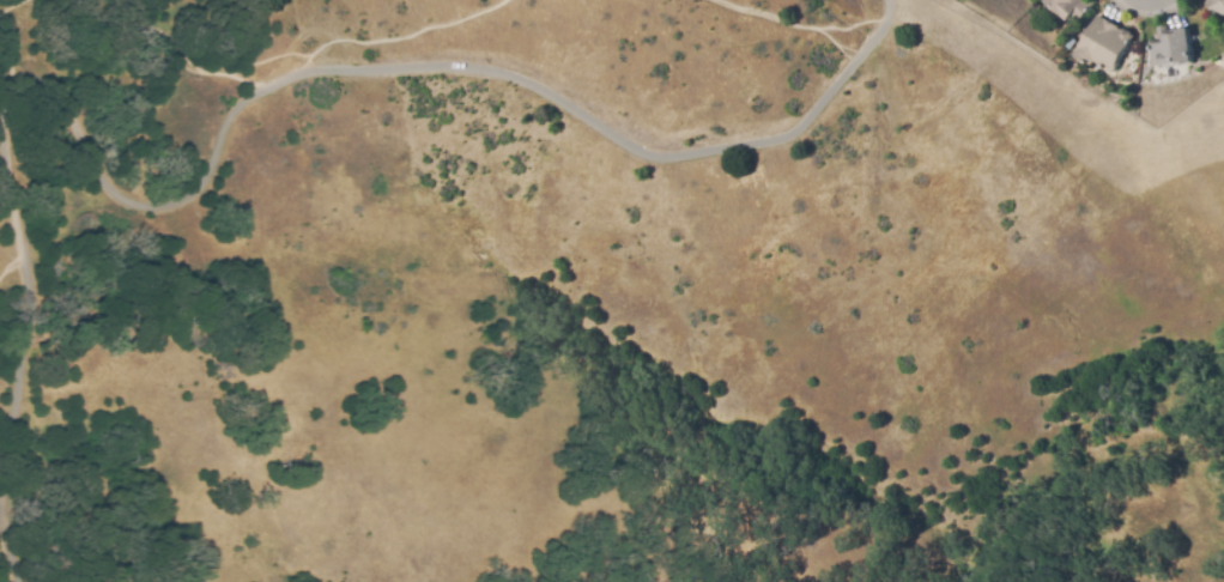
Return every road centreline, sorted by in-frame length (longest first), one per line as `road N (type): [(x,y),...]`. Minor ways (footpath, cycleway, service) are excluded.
road 1 (track): [(14,581),(1,499),(30,311),(6,145),(6,103),(18,87),(57,97),(105,177),(139,201),(159,204),(180,199),(204,177),(226,119),(249,89),(308,68),(431,62),(505,69),(630,145),(681,154),(793,131),(869,46),(887,0)]

